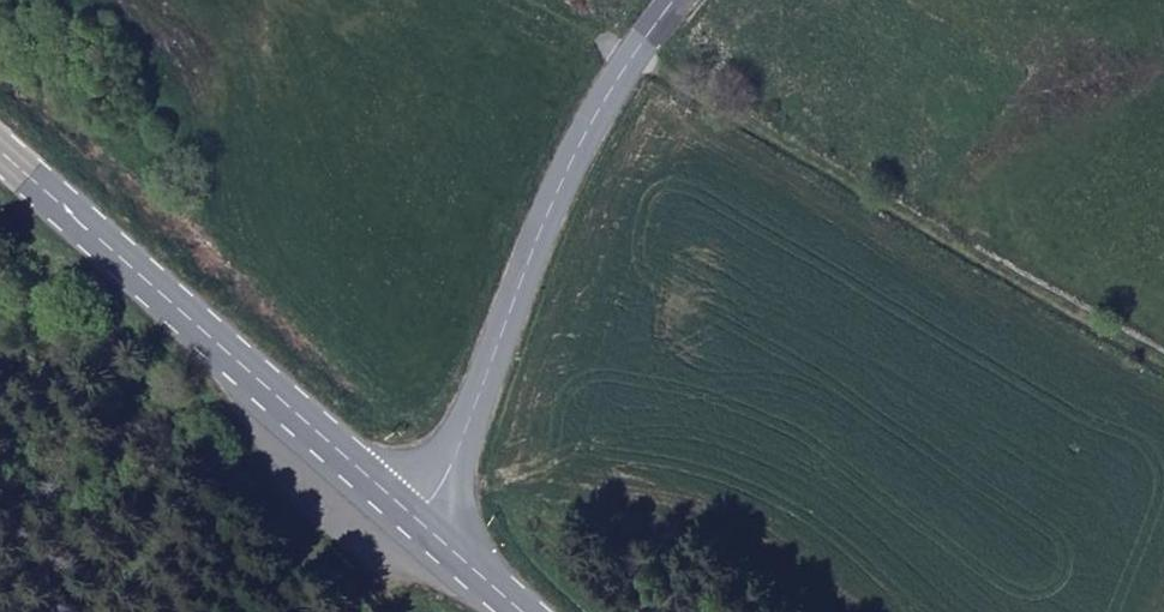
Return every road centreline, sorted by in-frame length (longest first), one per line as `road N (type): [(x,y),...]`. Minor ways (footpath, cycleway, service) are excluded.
road 1 (track): [(530,0),(1163,356)]
road 2 (secondary): [(676,0),(635,52),(584,141),(417,518)]
road 3 (primary): [(0,148),(417,518)]
road 4 (primary): [(417,518),(523,611)]

